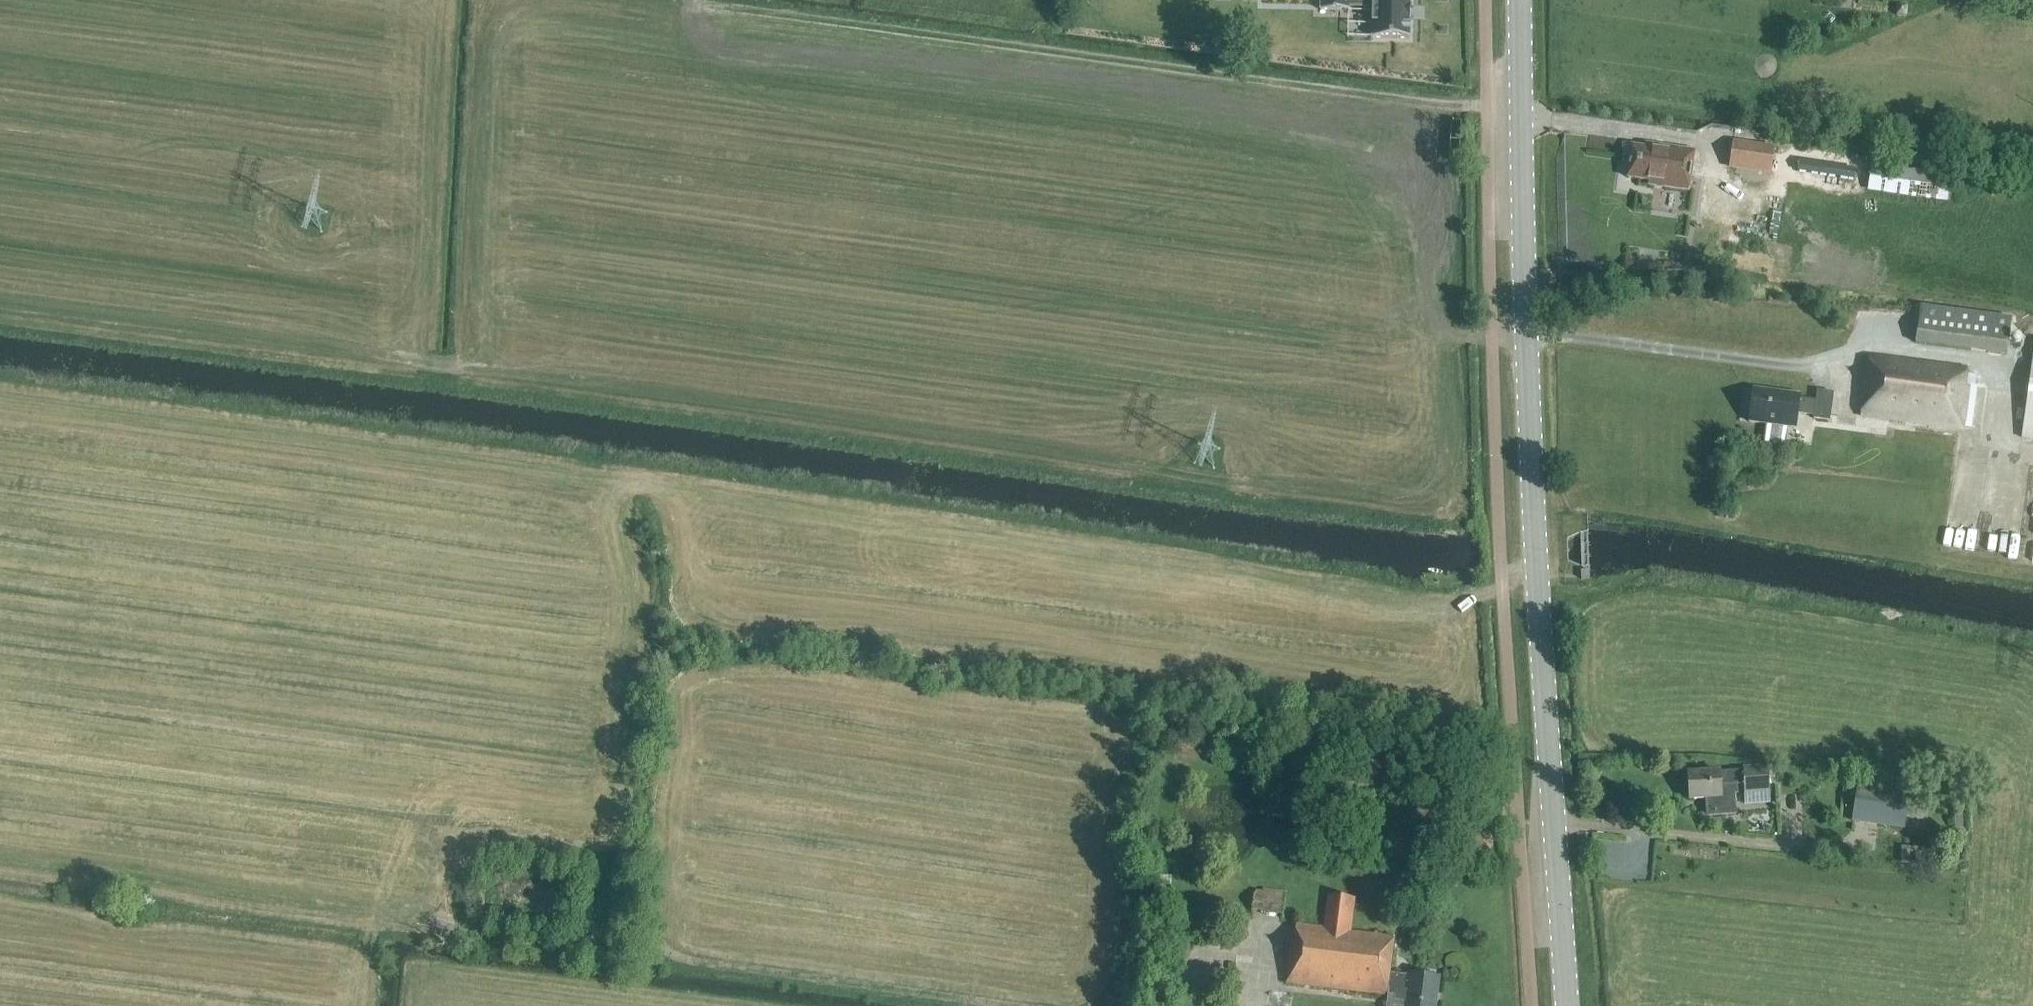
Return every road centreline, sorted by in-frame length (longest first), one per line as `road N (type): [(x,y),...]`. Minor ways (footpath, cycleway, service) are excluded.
road 1 (tertiary): [(1564,1005),(1535,497),(1523,0)]

